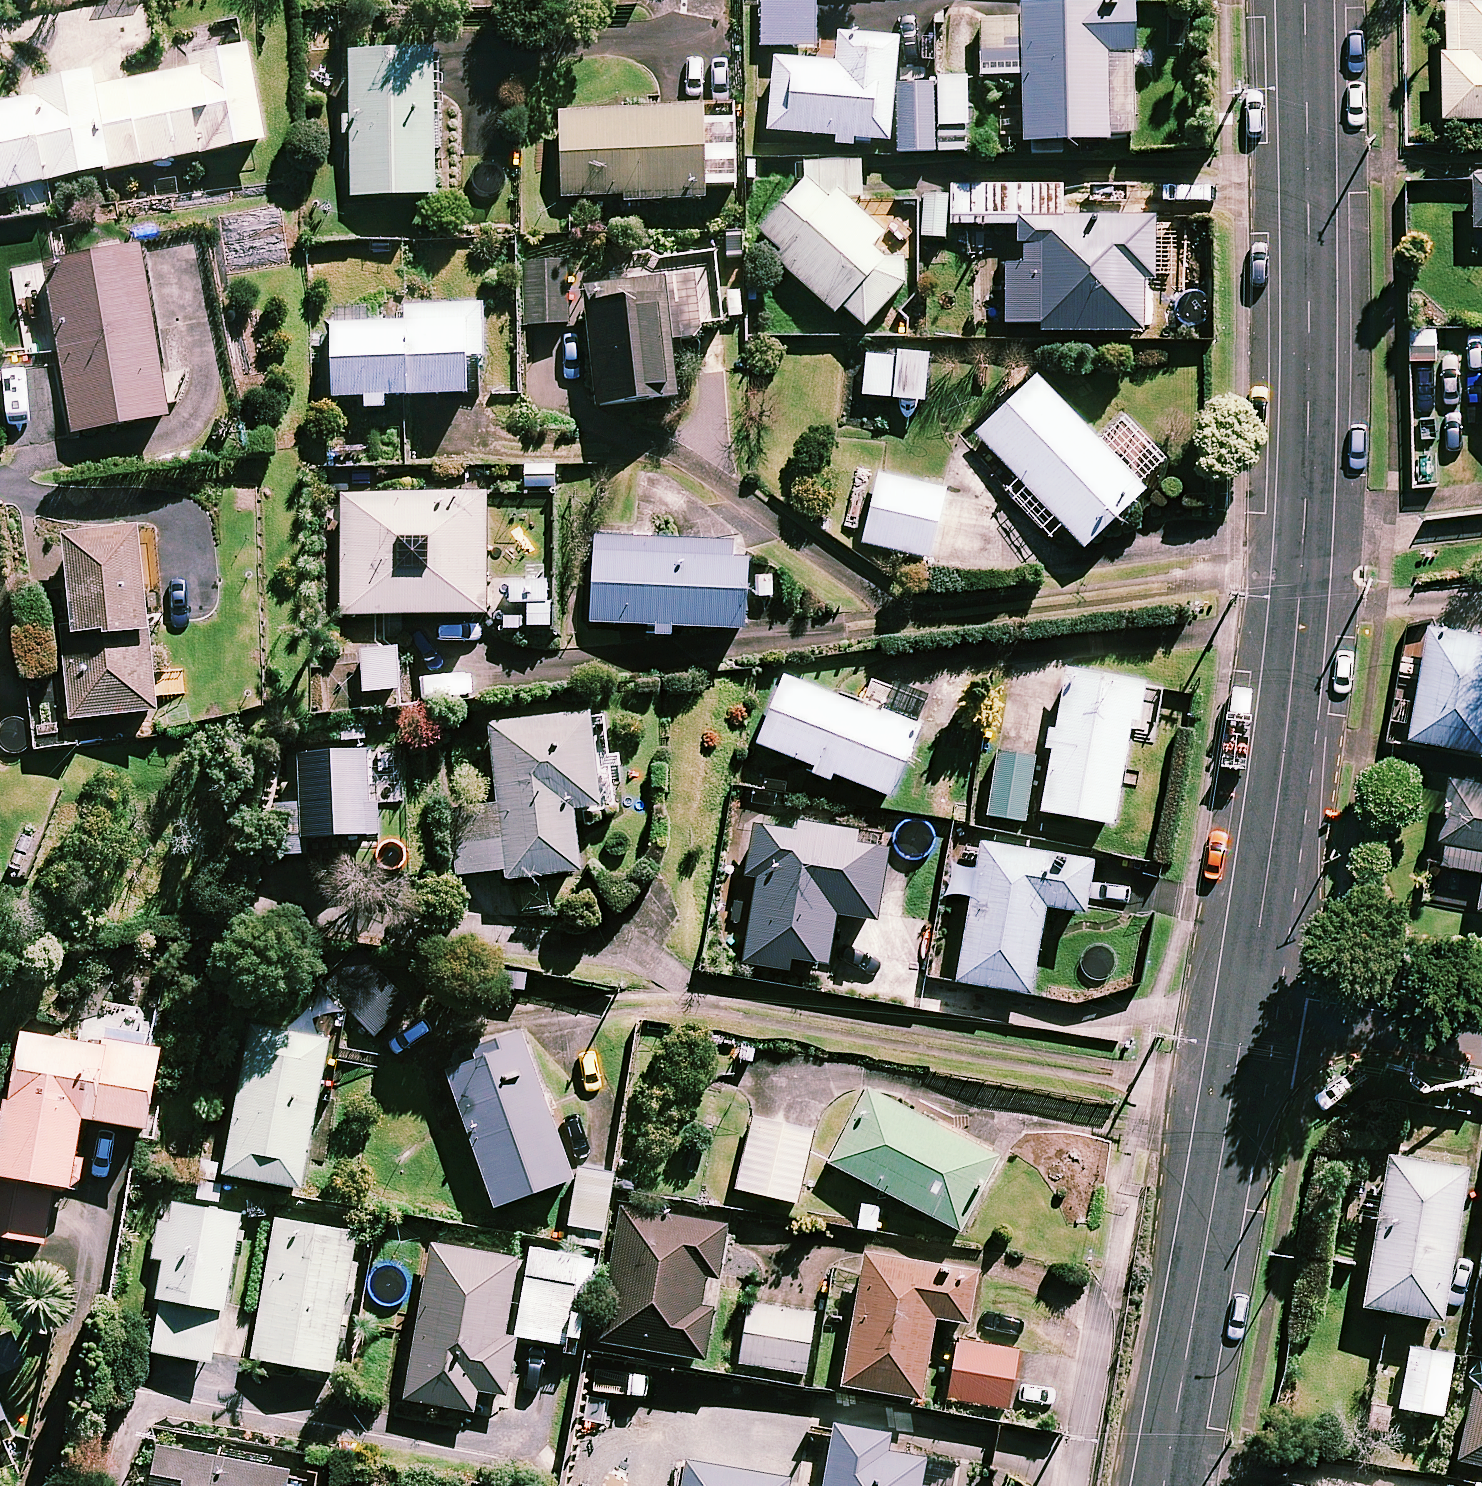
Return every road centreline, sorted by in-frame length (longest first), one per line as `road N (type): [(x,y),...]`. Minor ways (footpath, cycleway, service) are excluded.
road 1 (residential): [(1300,586),(1200,582),(921,616),(694,463),(619,433)]
road 2 (tertiary): [(1304,0),(1310,310),(1300,586)]
road 3 (tertiary): [(1249,990),(1164,1485)]
road 4 (tertiary): [(1300,586),(1249,990)]
road 5 (residential): [(1481,1029),(1249,990)]

